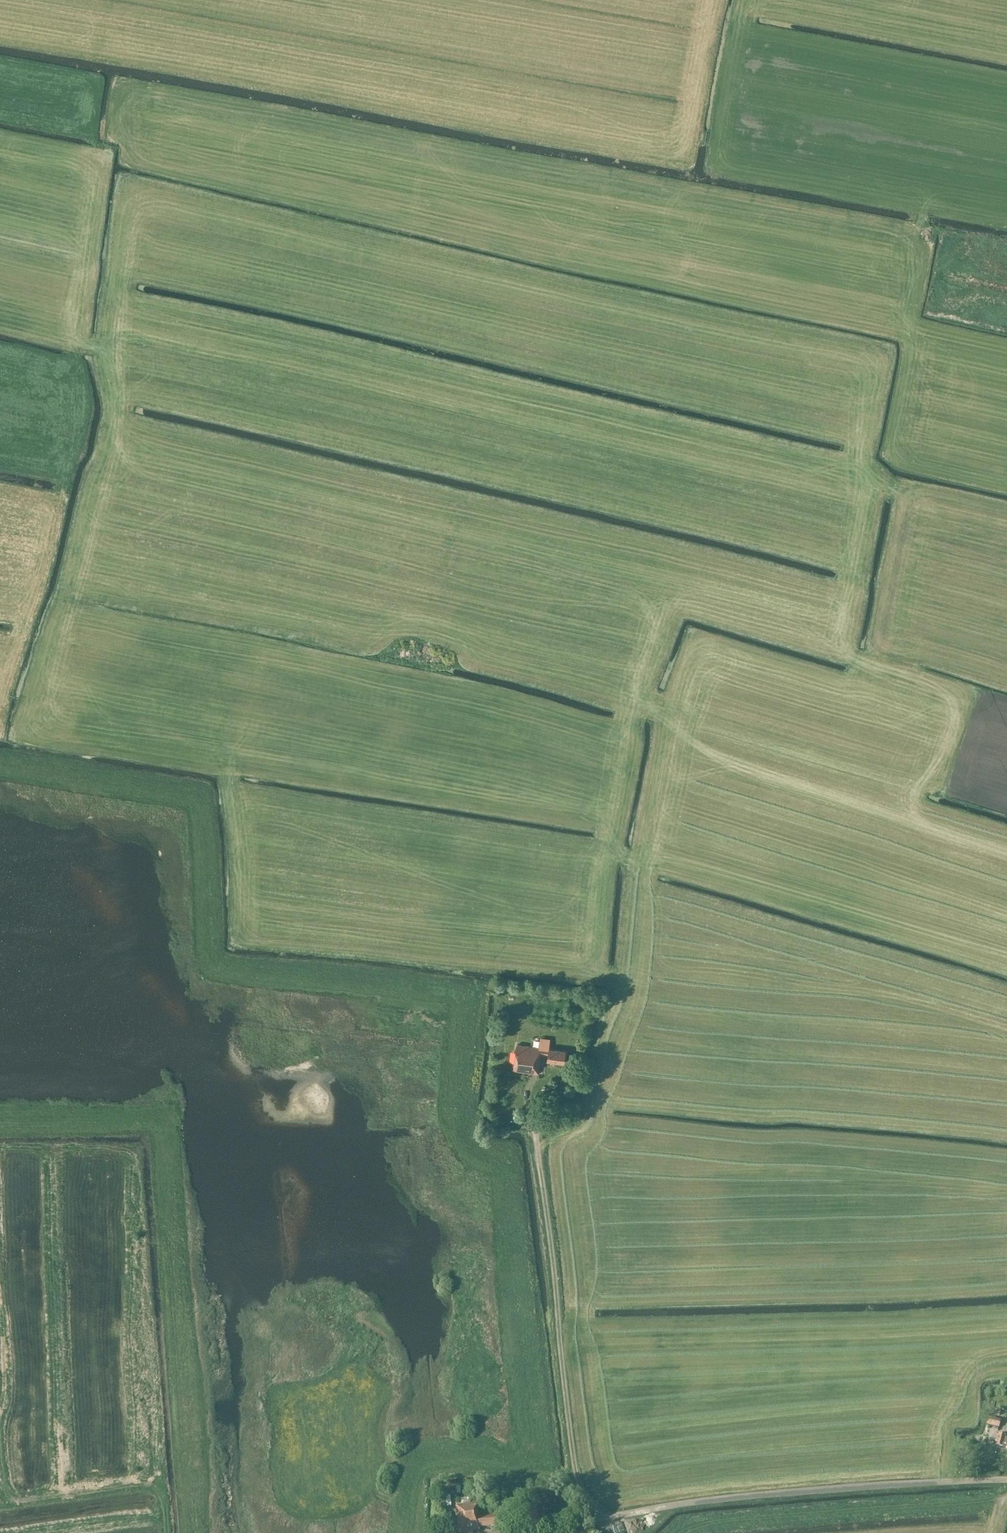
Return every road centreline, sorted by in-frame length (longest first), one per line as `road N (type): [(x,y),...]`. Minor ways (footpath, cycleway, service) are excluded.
road 1 (track): [(529,1094),(573,1457),(598,1511),(1006,1480)]

